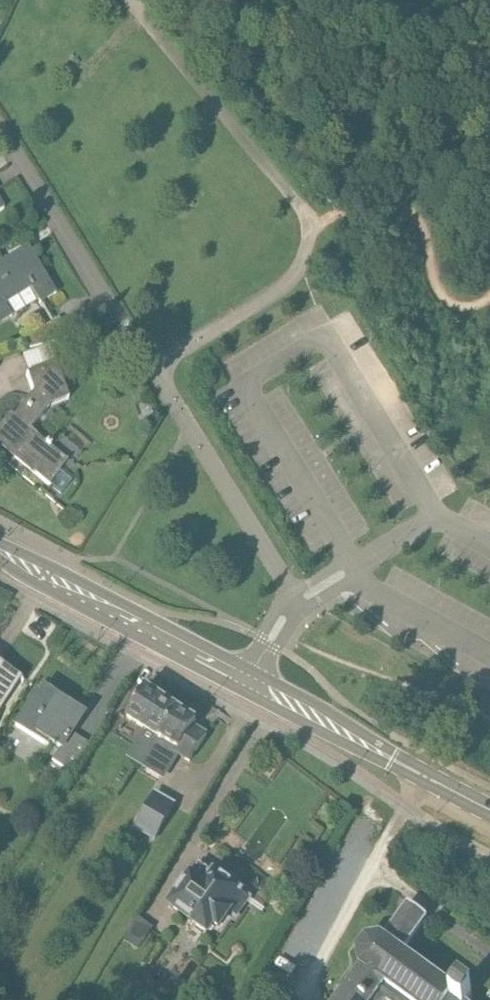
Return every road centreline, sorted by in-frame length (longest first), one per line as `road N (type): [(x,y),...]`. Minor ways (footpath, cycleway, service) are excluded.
road 1 (unclassified): [(151,374),(297,603),(250,685)]
road 2 (residential): [(151,374),(0,131)]
road 3 (secondary): [(250,685),(0,554)]
road 4 (secondary): [(489,809),(250,685)]

